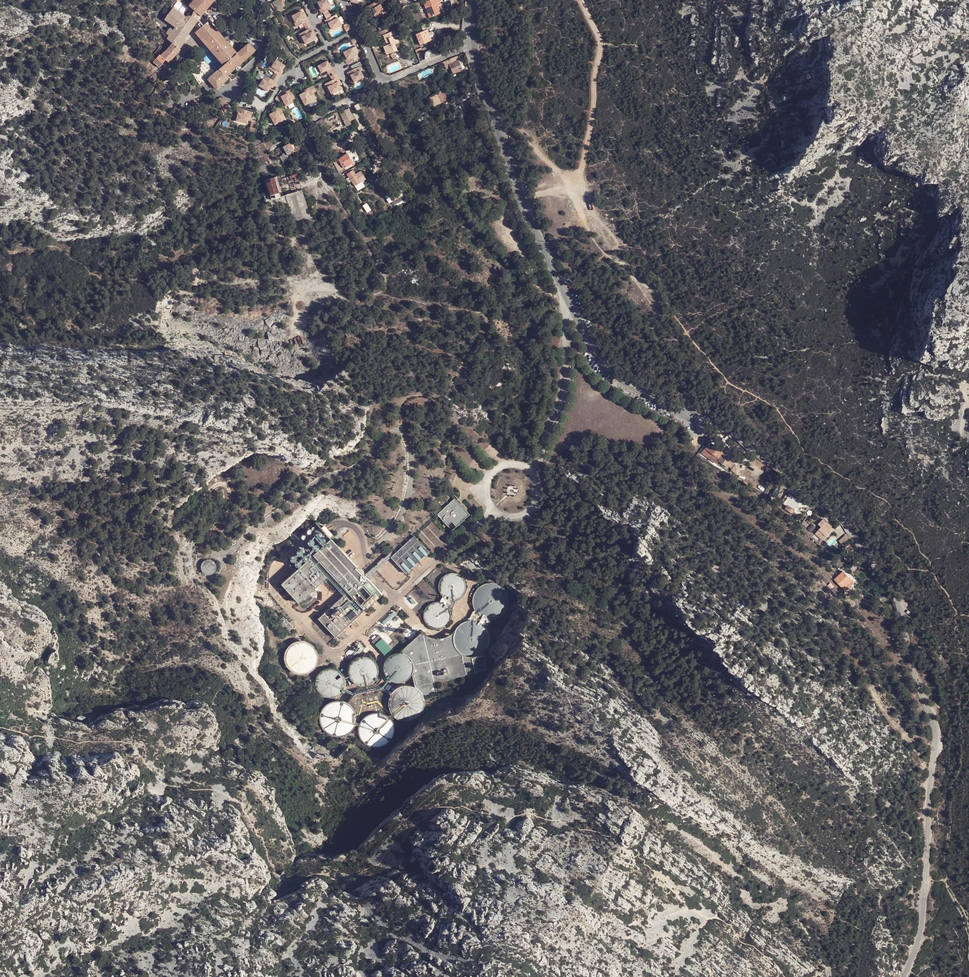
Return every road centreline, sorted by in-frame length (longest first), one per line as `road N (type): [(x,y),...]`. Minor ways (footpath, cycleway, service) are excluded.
road 1 (unclassified): [(904,976),(922,924),(936,734),(897,600),(815,492),(705,413),(683,413),(615,375),(572,306)]
road 2 (unclassified): [(572,306),(525,203),(474,46)]
road 3 (unclassified): [(572,306),(564,397),(532,472)]
road 4 (unclassified): [(532,472),(513,464),(494,471),(485,491),(493,510),(506,518),(529,514),(539,501),(537,478)]

